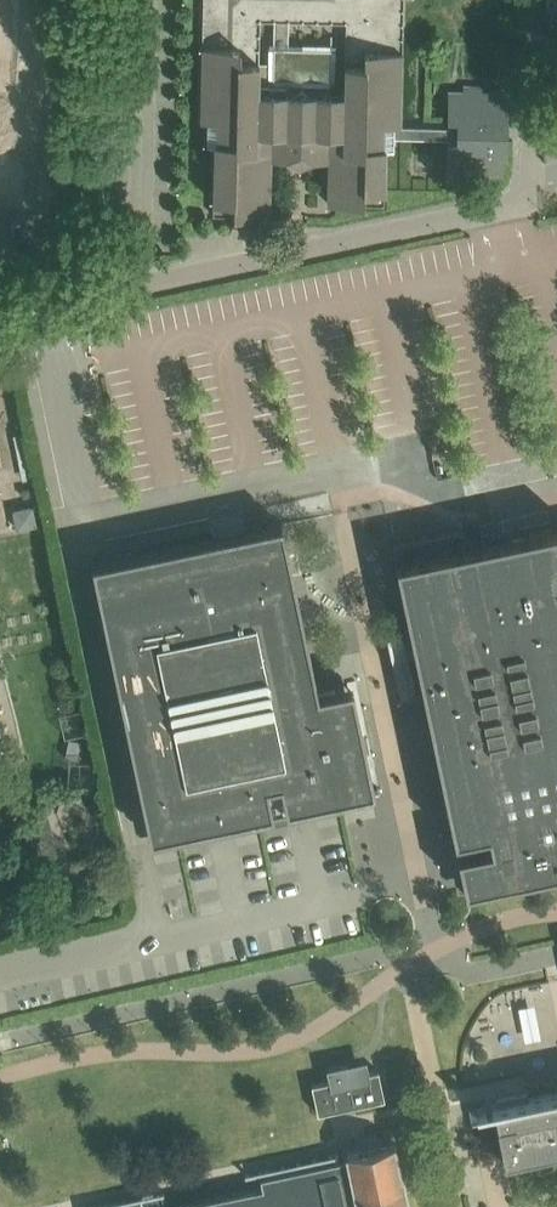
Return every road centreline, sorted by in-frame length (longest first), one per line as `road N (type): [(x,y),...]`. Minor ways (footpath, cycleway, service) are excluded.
road 1 (unclassified): [(0,318),(528,200),(533,0)]

